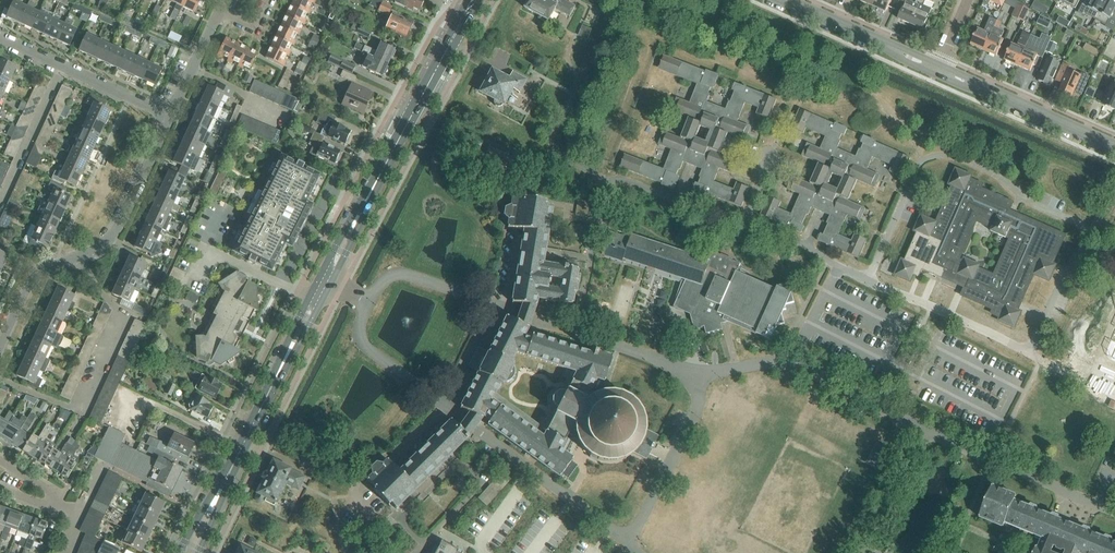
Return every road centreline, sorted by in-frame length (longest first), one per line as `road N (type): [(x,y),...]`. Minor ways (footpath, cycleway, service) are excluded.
road 1 (residential): [(871,281),(628,180),(607,188),(600,204),(574,331)]
road 2 (primary): [(326,280),(474,0)]
road 3 (primary): [(190,552),(326,280)]
road 4 (residential): [(0,344),(34,280),(112,239),(171,115)]
road 5 (residential): [(871,281),(918,167),(931,157),(975,164),(1044,208)]
road 6 (residential): [(925,428),(794,363),(702,374)]
road 7 (residential): [(444,404),(627,544)]
road 8 (residential): [(1114,513),(925,428)]
road 9 (tertiary): [(1114,147),(939,69)]
road 10 (residential): [(0,37),(171,115)]
road 11 (residential): [(627,544),(691,418),(702,374)]
road 12 (residential): [(1044,208),(1087,231),(1031,355)]
road 13 (residential): [(1031,355),(871,281)]
road 14 (tertiary): [(939,69),(785,0)]
road 15 (residential): [(364,300),(365,347),(444,404)]
road 16 (residential): [(495,305),(398,276),(364,300)]
road 17 (residential): [(925,428),(860,552)]
road 18 (residential): [(702,374),(574,331)]
road 19 (residential): [(354,482),(377,458),(401,451),(444,404)]

